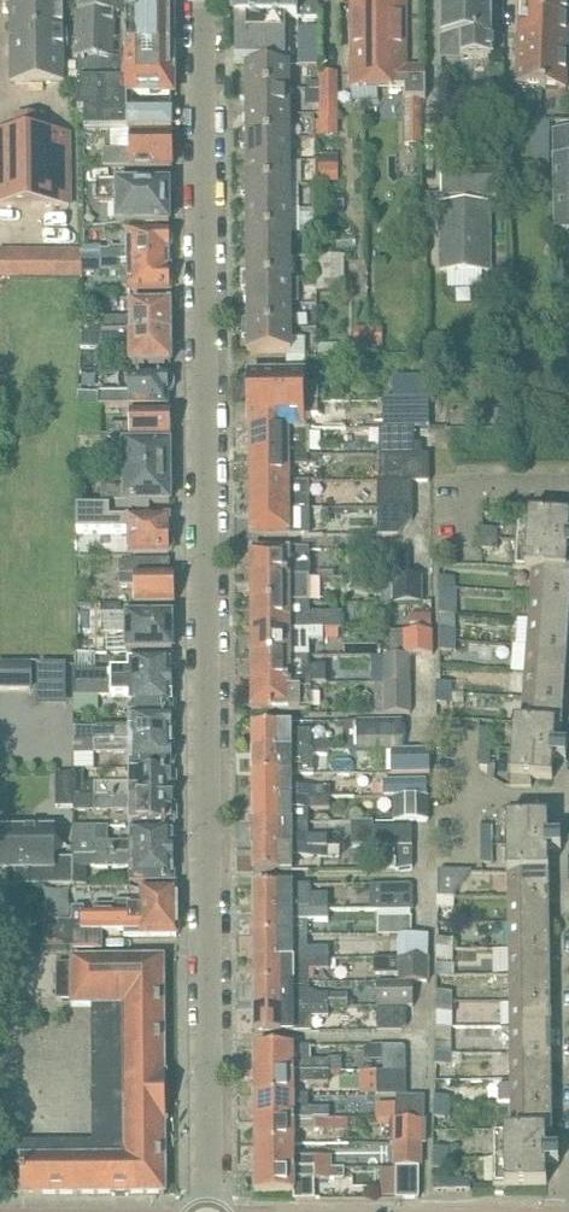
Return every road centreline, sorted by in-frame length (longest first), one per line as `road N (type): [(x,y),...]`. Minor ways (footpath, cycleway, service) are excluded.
road 1 (tertiary): [(208,1211),(199,0)]
road 2 (residential): [(440,550),(442,472),(568,472)]

